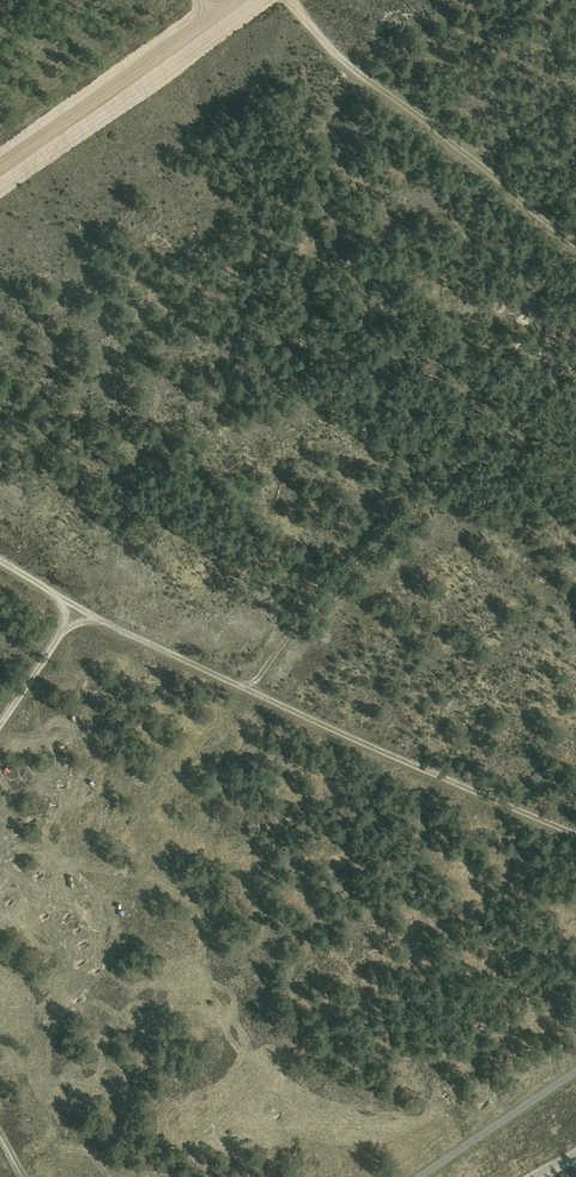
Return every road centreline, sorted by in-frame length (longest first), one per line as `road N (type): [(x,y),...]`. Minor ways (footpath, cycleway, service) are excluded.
road 1 (unclassified): [(417,1176),(575,1070)]

